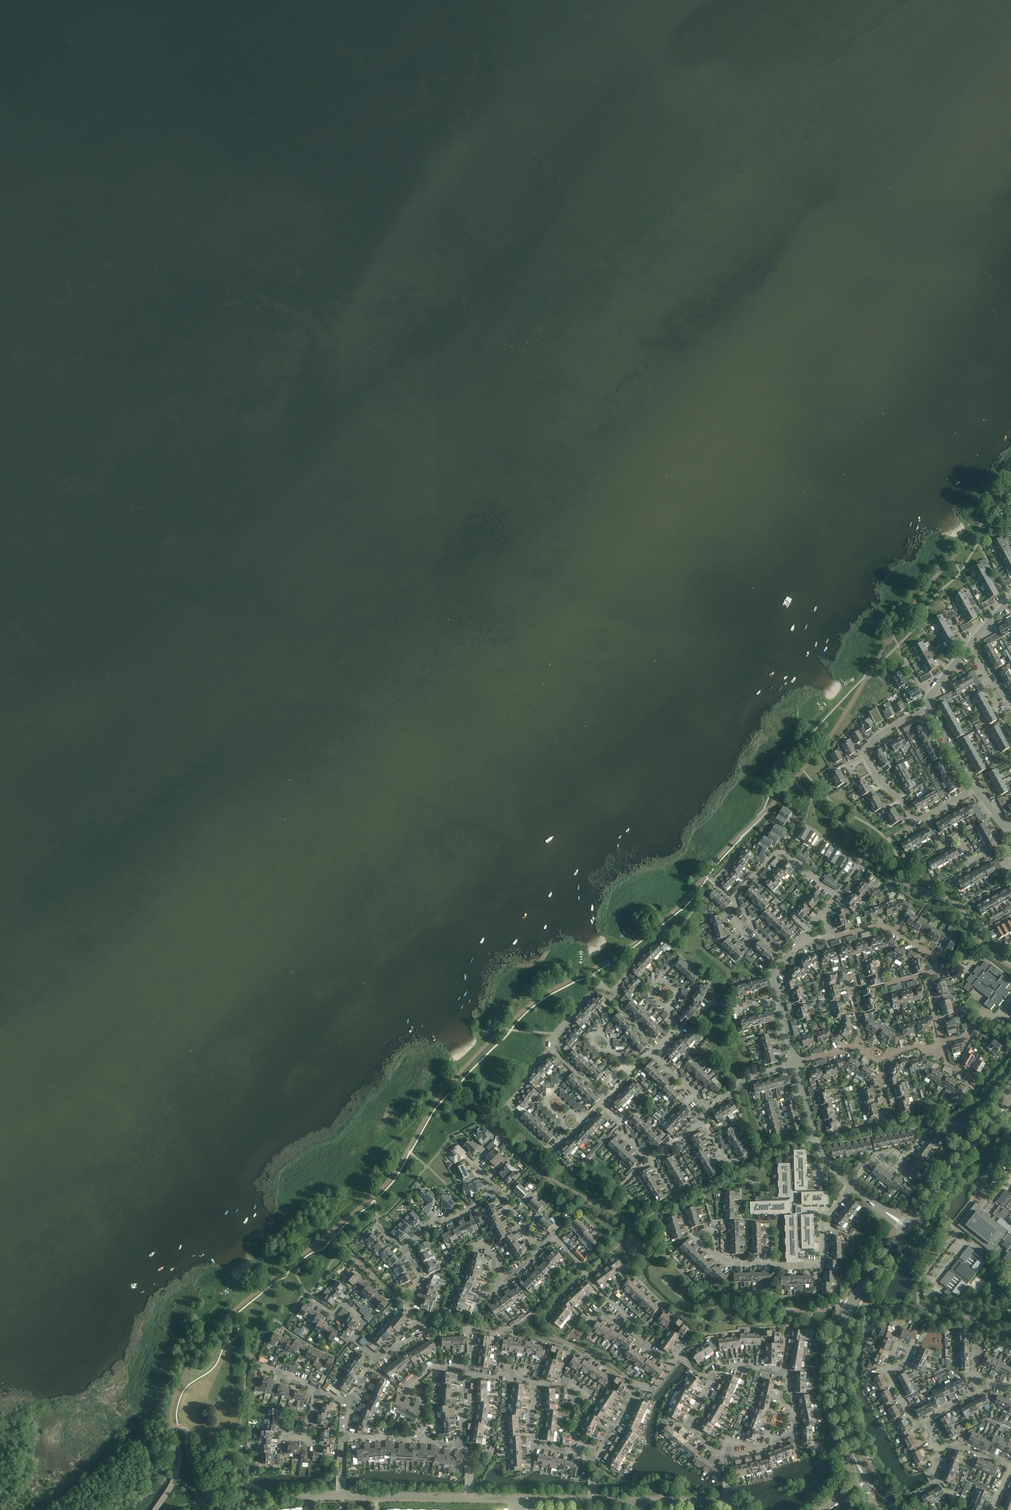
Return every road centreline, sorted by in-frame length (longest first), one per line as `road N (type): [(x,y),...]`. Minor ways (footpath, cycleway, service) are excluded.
road 1 (tertiary): [(868,1478),(838,1417),(839,1354),(856,1299),(908,1230)]
road 2 (tertiary): [(908,1230),(1010,1097)]
road 3 (residential): [(925,975),(946,967),(886,928),(828,937)]
road 4 (residential): [(633,1333),(629,1318),(554,1236),(542,1249)]
road 5 (residential): [(405,1253),(418,1272),(410,1306),(422,1332),(377,1359)]
road 6 (unclassified): [(594,1499),(729,1503)]
road 7 (residential): [(595,1457),(637,1382),(656,1389),(672,1367)]
road 8 (unclassified): [(342,1497),(470,1498)]
road 9 (unclassified): [(470,1498),(594,1499)]

